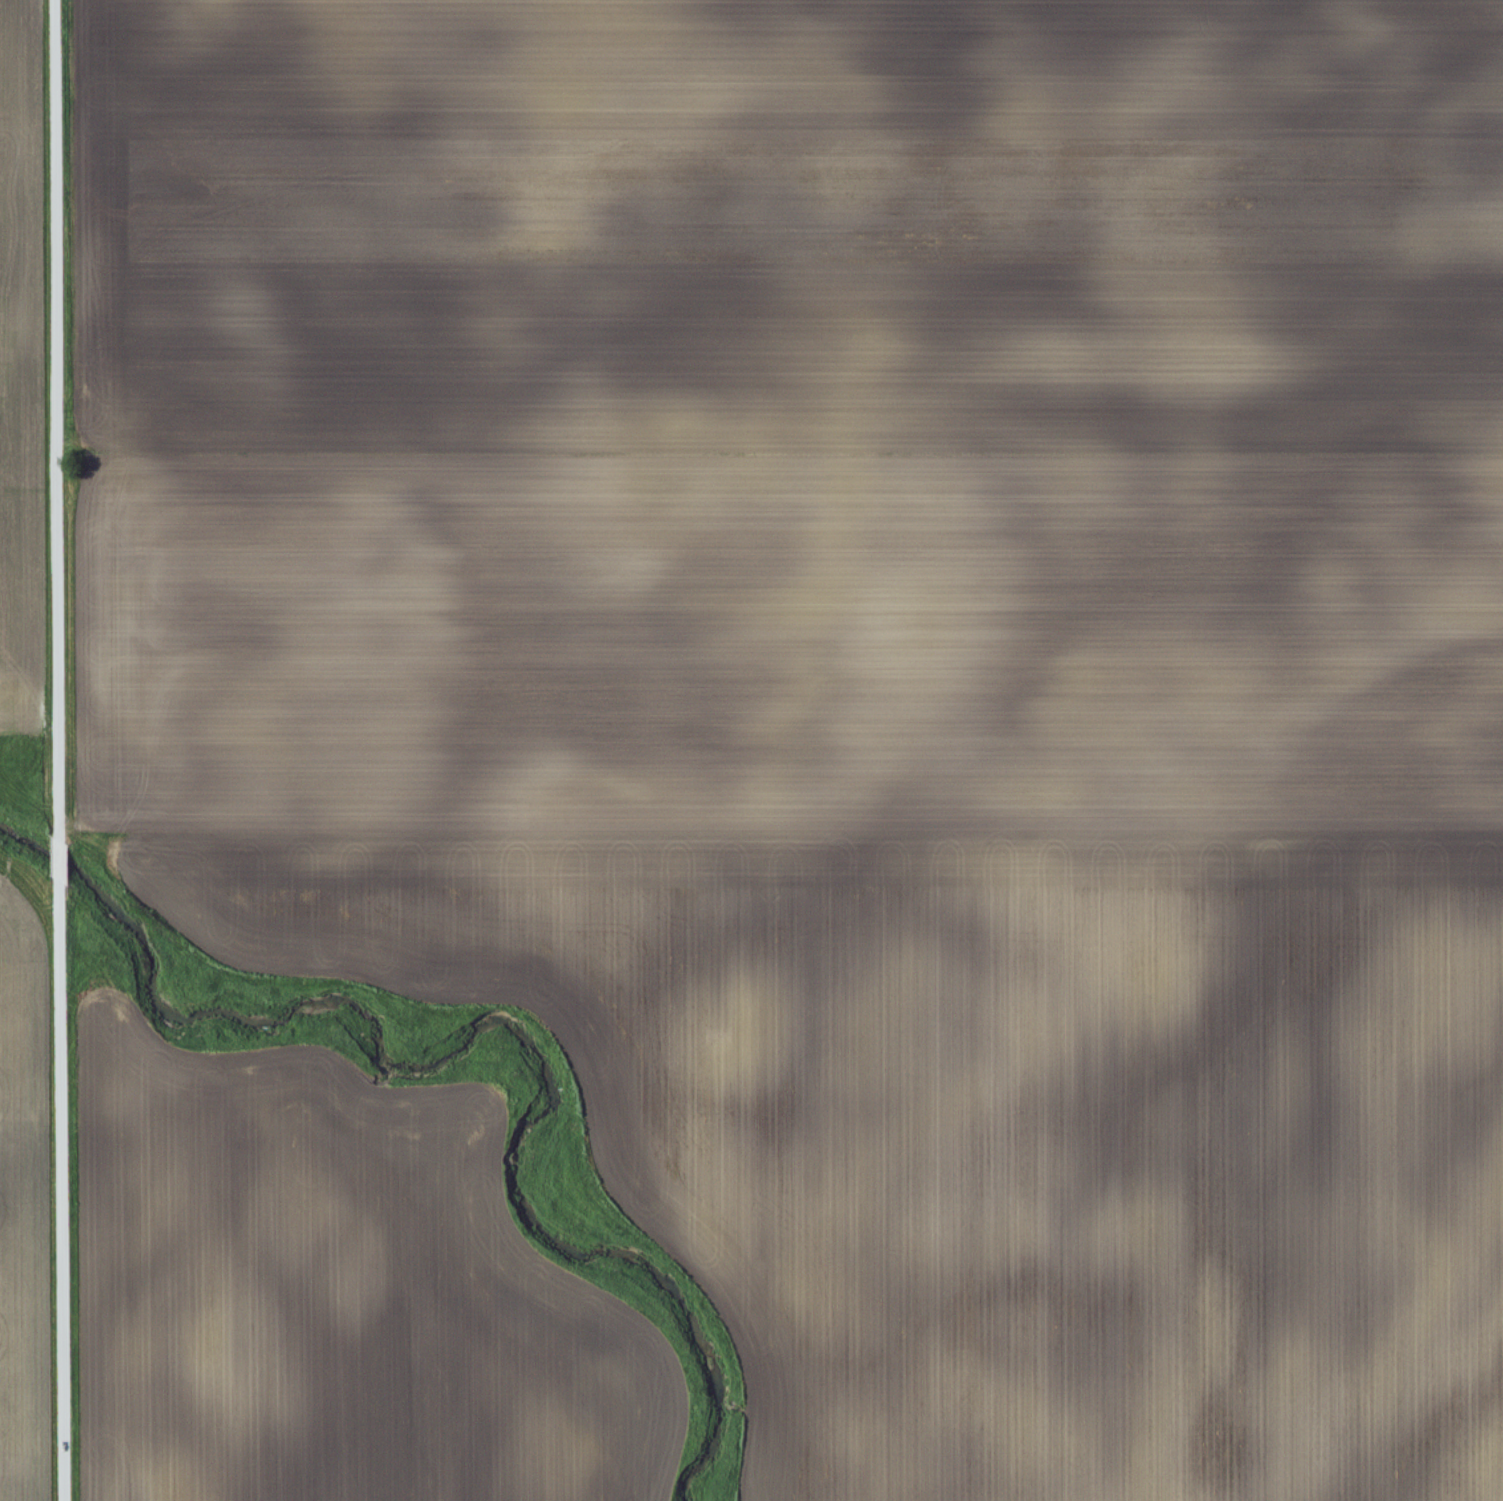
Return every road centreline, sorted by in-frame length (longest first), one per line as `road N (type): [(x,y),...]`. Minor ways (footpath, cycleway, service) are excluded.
road 1 (residential): [(62,1500),(61,0)]

